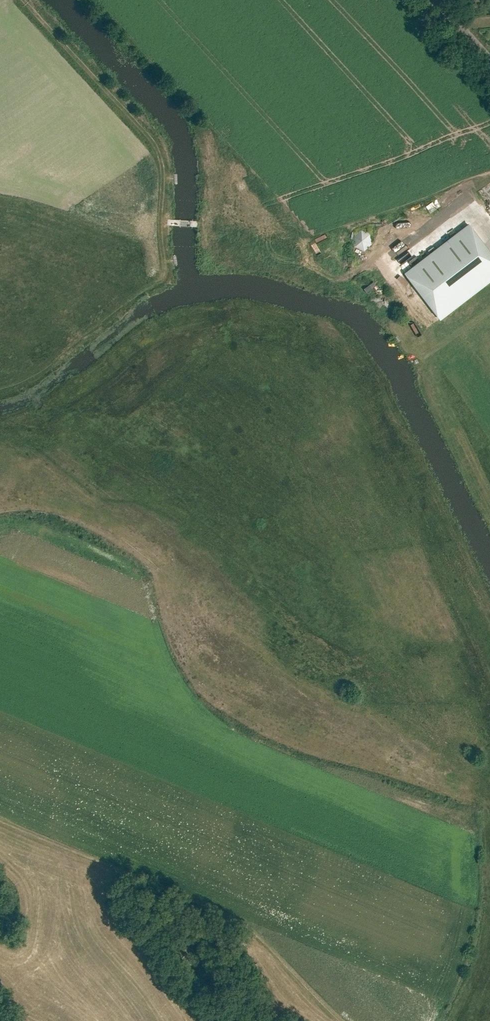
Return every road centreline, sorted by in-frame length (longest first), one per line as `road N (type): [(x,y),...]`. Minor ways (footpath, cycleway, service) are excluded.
road 1 (track): [(343,1020),(239,921),(0,820)]
road 2 (track): [(166,268),(161,156),(24,0)]

